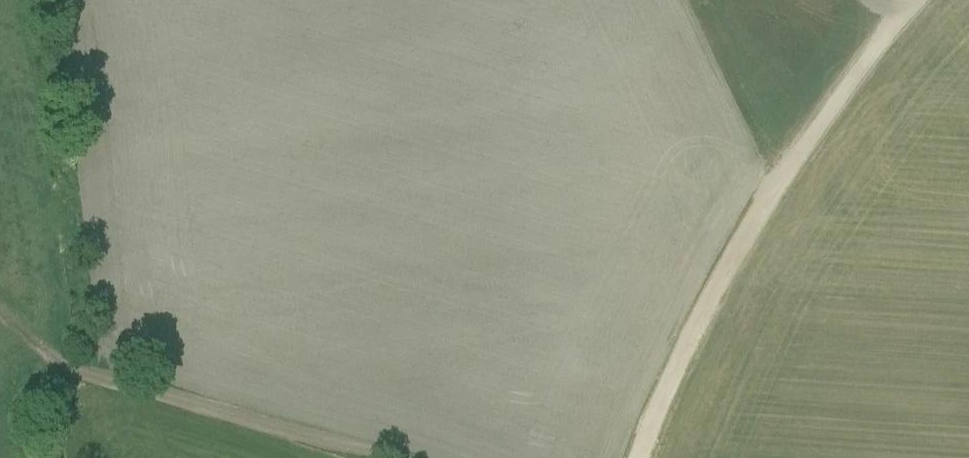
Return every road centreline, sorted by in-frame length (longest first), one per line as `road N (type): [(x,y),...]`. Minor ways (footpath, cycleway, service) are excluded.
road 1 (track): [(638,457),(662,393),(766,207),(843,92),(918,0)]

